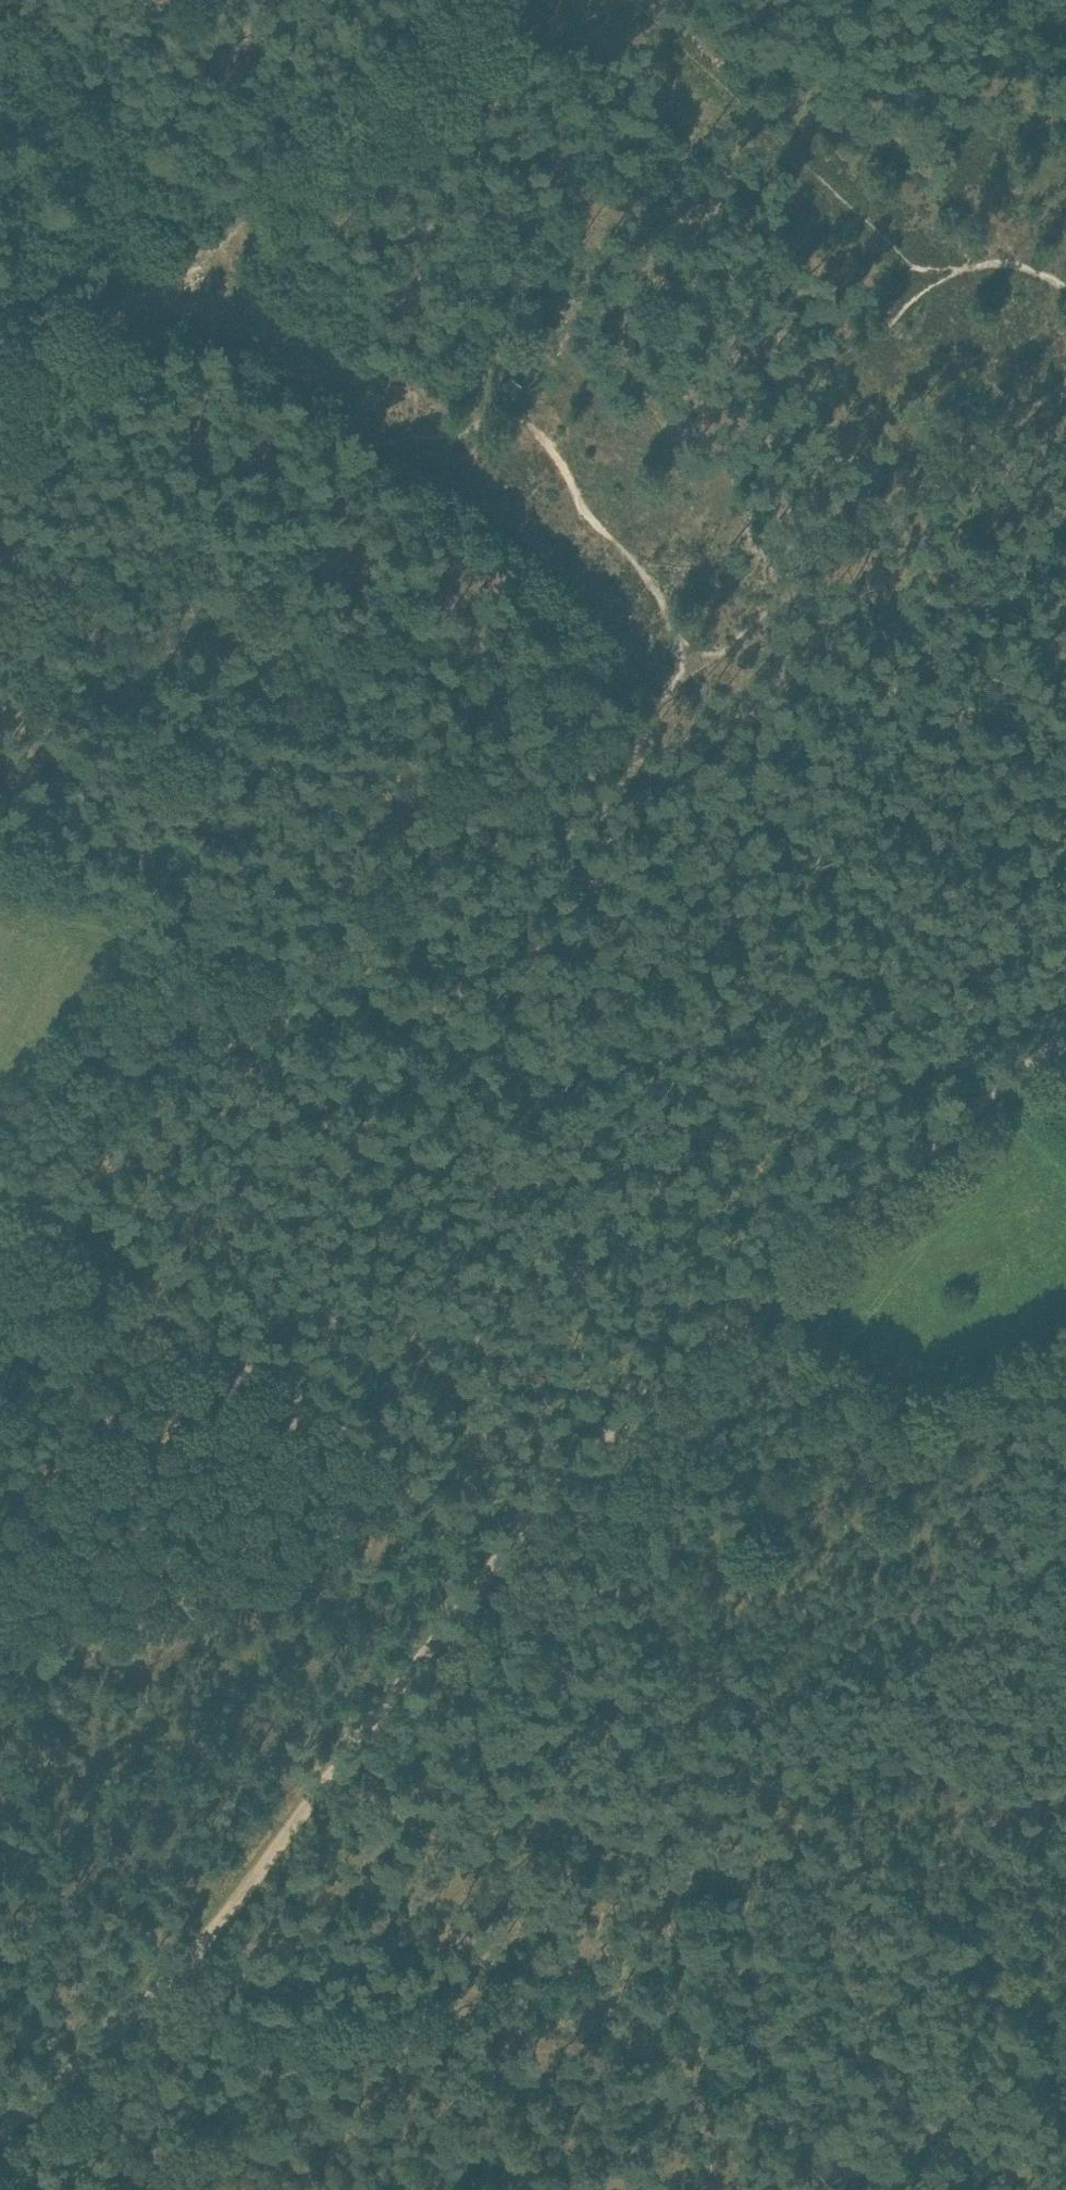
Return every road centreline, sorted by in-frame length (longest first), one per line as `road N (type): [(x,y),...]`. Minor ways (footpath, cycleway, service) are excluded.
road 1 (track): [(159,1971),(520,1513),(823,1234)]
road 2 (track): [(979,2189),(902,2092),(785,2040),(581,1980),(219,1992),(175,1989),(159,1971)]
road 3 (track): [(500,1539),(0,1180)]
road 4 (track): [(823,1234),(1065,1028)]
road 5 (track): [(0,2125),(159,1971)]

